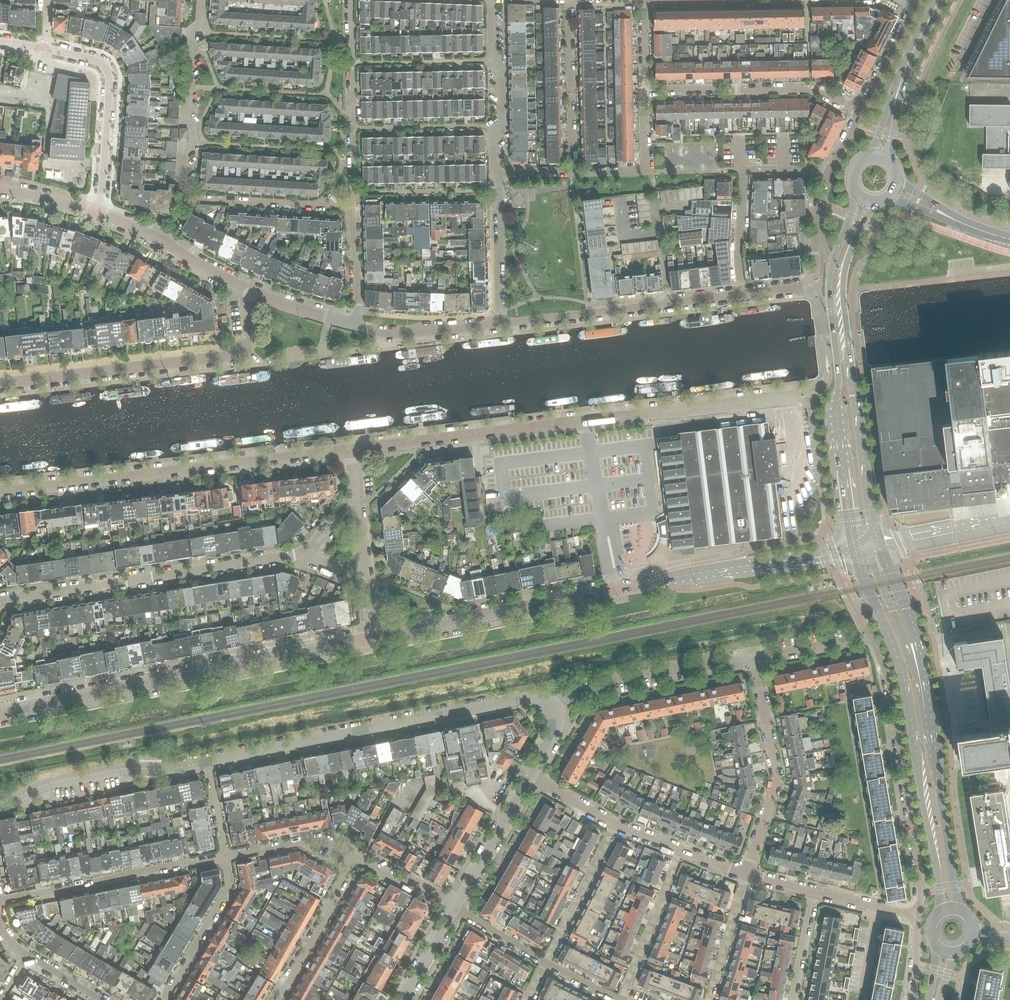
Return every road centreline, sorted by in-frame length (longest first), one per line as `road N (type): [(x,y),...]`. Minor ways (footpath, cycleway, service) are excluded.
road 1 (tertiary): [(377,637),(706,572),(857,552)]
road 2 (residential): [(351,448),(813,395)]
road 3 (residential): [(754,657),(870,635),(894,711),(922,884),(918,917)]
road 4 (secondary): [(857,552),(903,674),(942,912)]
road 5 (tertiary): [(355,642),(0,713)]
road 6 (residential): [(0,491),(351,448)]
road 7 (secondary): [(881,546),(843,289),(875,203)]
road 8 (unclassified): [(208,761),(524,698),(550,706)]
road 9 (residential): [(251,291),(250,341),(240,354),(0,384)]
road 10 (residential): [(0,601),(302,554)]
road 11 (secondary): [(833,266),(838,425),(857,552)]
road 12 (residential): [(0,40),(108,69),(106,164),(96,211)]
road 13 (secondary): [(958,911),(921,667)]
road 14 (residential): [(743,295),(499,324)]
road 15 (residential): [(0,899),(224,859)]
road 16 (residential): [(746,874),(777,776),(754,657)]
road 17 (residential): [(859,112),(815,90),(645,89)]
road 18 (unclassified): [(0,803),(118,769),(208,761)]
road 19 (residential): [(550,706),(617,677),(754,657)]
road 20 (residential): [(352,208),(352,0)]
road 21 (residential): [(183,200),(185,151),(194,142),(187,118),(200,0)]
road 22 (residential): [(741,280),(743,170),(820,171)]
road 23 (residential): [(494,173),(494,131),(501,124),(492,0)]
road 24 (secondary): [(892,161),(909,69),(944,0)]
road 25 (residential): [(352,208),(183,200)]
road 26 (secondary): [(934,0),(870,155)]
road 27 (residential): [(271,999),(325,918),(353,857)]
road 28 (residential): [(622,999),(681,850)]
road 29 (residential): [(572,172),(644,173),(645,89)]
road 30 (residential): [(545,963),(617,825)]
road 31 (residential): [(166,999),(226,890),(224,859)]
road 32 (unclassified): [(457,904),(531,776)]
road 33 (residential): [(499,324),(401,332),(356,325)]
road 34 (secondary): [(921,667),(873,564),(857,552)]
road 35 (residential): [(367,580),(351,448)]
road 36 (residential): [(227,858),(320,840),(353,857)]
road 37 (residential): [(499,304),(494,173)]
road 38 (unclassified): [(881,546),(1009,522)]
road 39 (residential): [(710,999),(746,874)]
road 40 (secondary): [(921,667),(914,626),(881,546)]
road 41 (residential): [(915,3),(859,112)]
road 42 (residential): [(816,229),(805,281),(743,295)]

